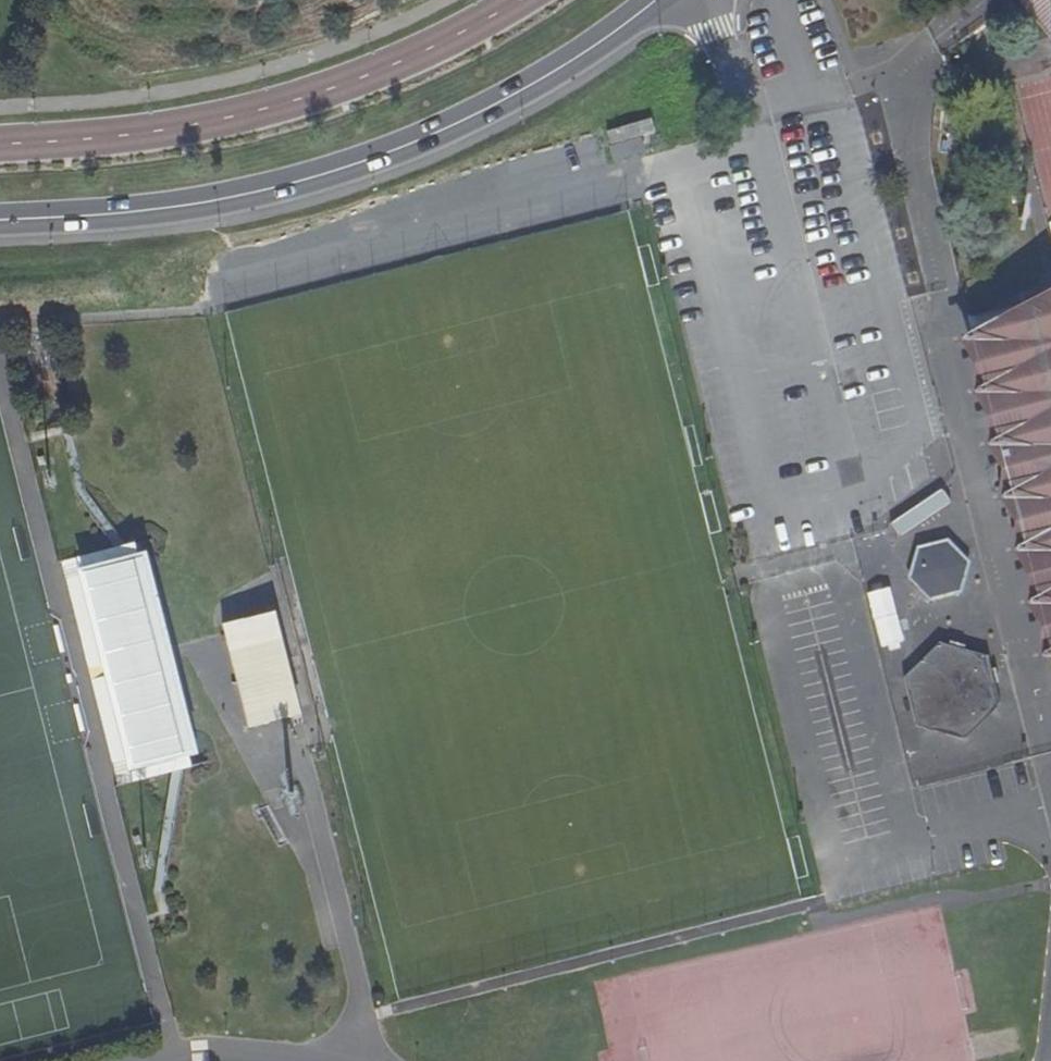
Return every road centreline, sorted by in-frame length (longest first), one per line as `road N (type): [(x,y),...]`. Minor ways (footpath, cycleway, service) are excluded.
road 1 (tertiary): [(0,220),(151,211),(292,184),(410,146),(522,91),(655,0)]

